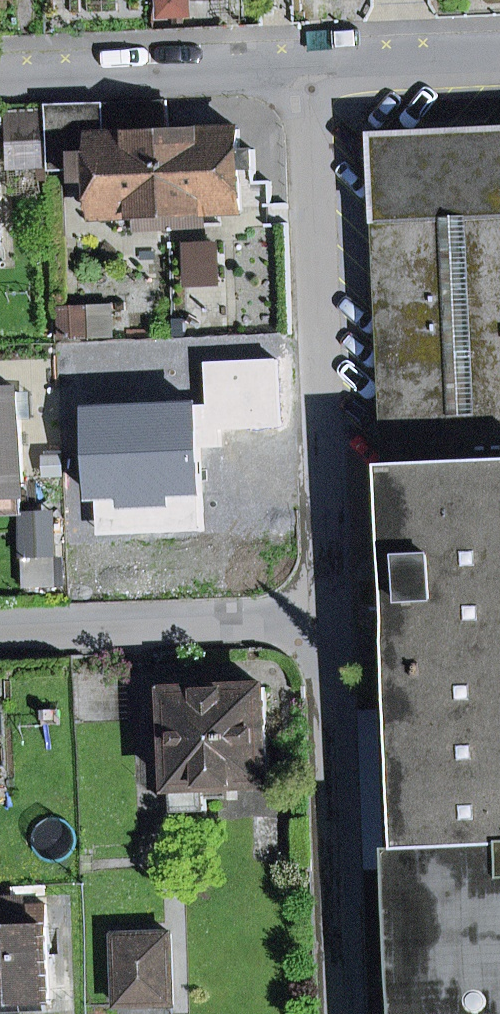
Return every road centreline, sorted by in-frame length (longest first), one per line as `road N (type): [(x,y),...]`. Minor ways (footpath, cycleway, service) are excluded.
road 1 (residential): [(332,620),(316,56)]
road 2 (residential): [(343,1013),(332,620)]
road 3 (residential): [(0,635),(332,620)]
road 4 (residential): [(0,69),(316,56)]
road 5 (residential): [(316,56),(499,49)]

